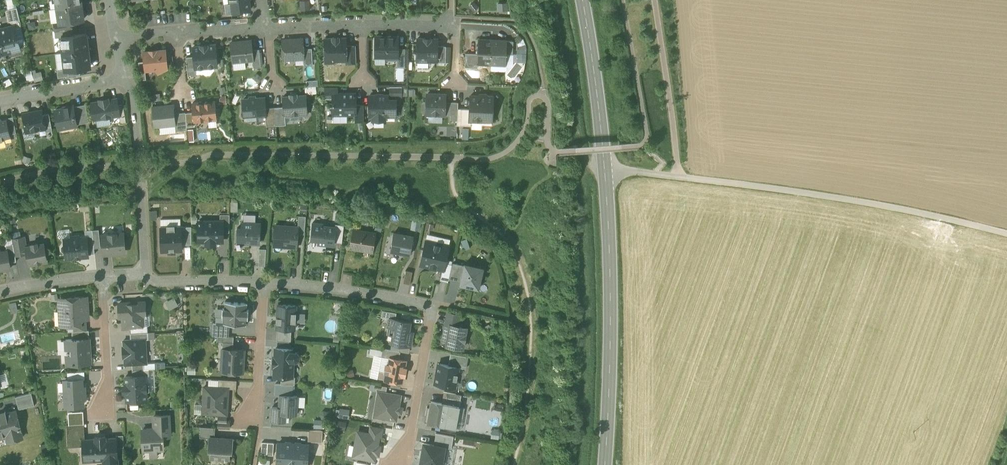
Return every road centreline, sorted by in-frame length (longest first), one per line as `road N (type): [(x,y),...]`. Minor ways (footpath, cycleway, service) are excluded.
road 1 (unclassified): [(605,169),(889,206),(1006,234)]
road 2 (residential): [(262,282),(433,306),(403,464)]
road 3 (primary): [(605,169),(605,464)]
road 4 (residential): [(145,275),(128,76)]
road 5 (primary): [(582,0),(605,169)]
road 6 (residential): [(259,419),(262,282)]
road 7 (residential): [(102,276),(102,408)]
road 8 (residential): [(0,101),(128,76)]

